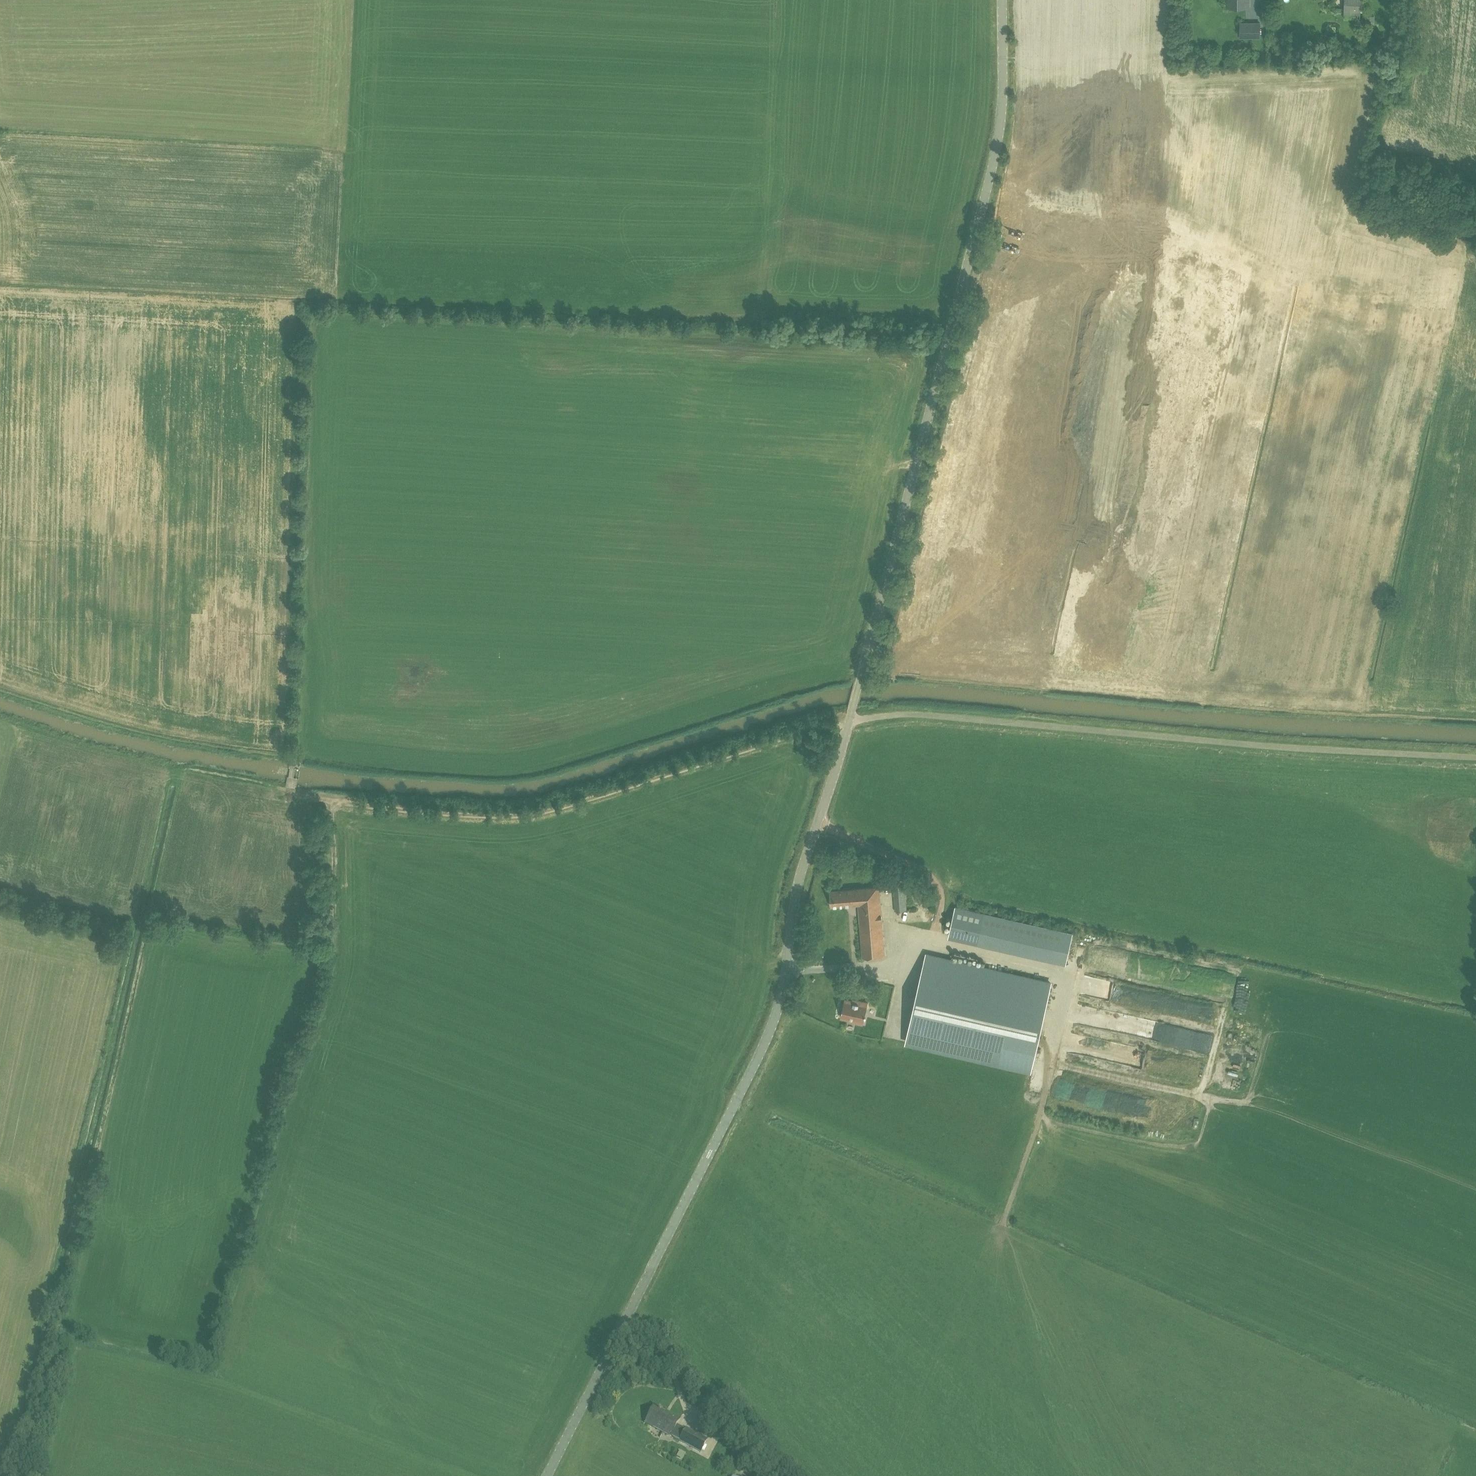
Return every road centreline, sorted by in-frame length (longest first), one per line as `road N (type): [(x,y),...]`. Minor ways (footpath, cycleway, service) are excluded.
road 1 (tertiary): [(547,1475),(778,1013),(800,878),(863,669),(996,153),(1002,0)]
road 2 (track): [(850,719),(518,818),(402,814),(288,794),(289,787)]

